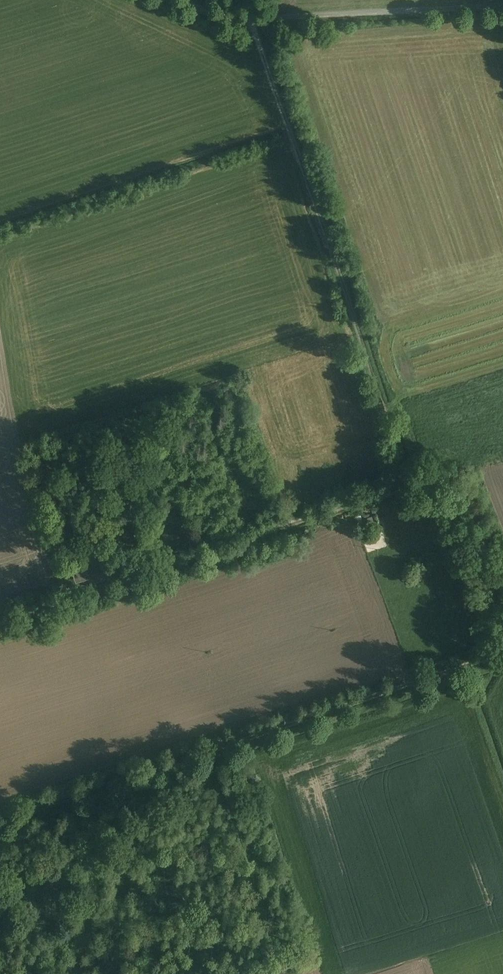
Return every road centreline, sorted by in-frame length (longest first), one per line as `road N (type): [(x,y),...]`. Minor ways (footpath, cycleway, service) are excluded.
road 1 (track): [(248,23),(401,479),(396,490),(142,575)]
road 2 (track): [(502,653),(0,821)]
road 3 (unclassified): [(502,8),(248,23),(181,0)]
road 4 (unclassified): [(142,575),(0,623)]

